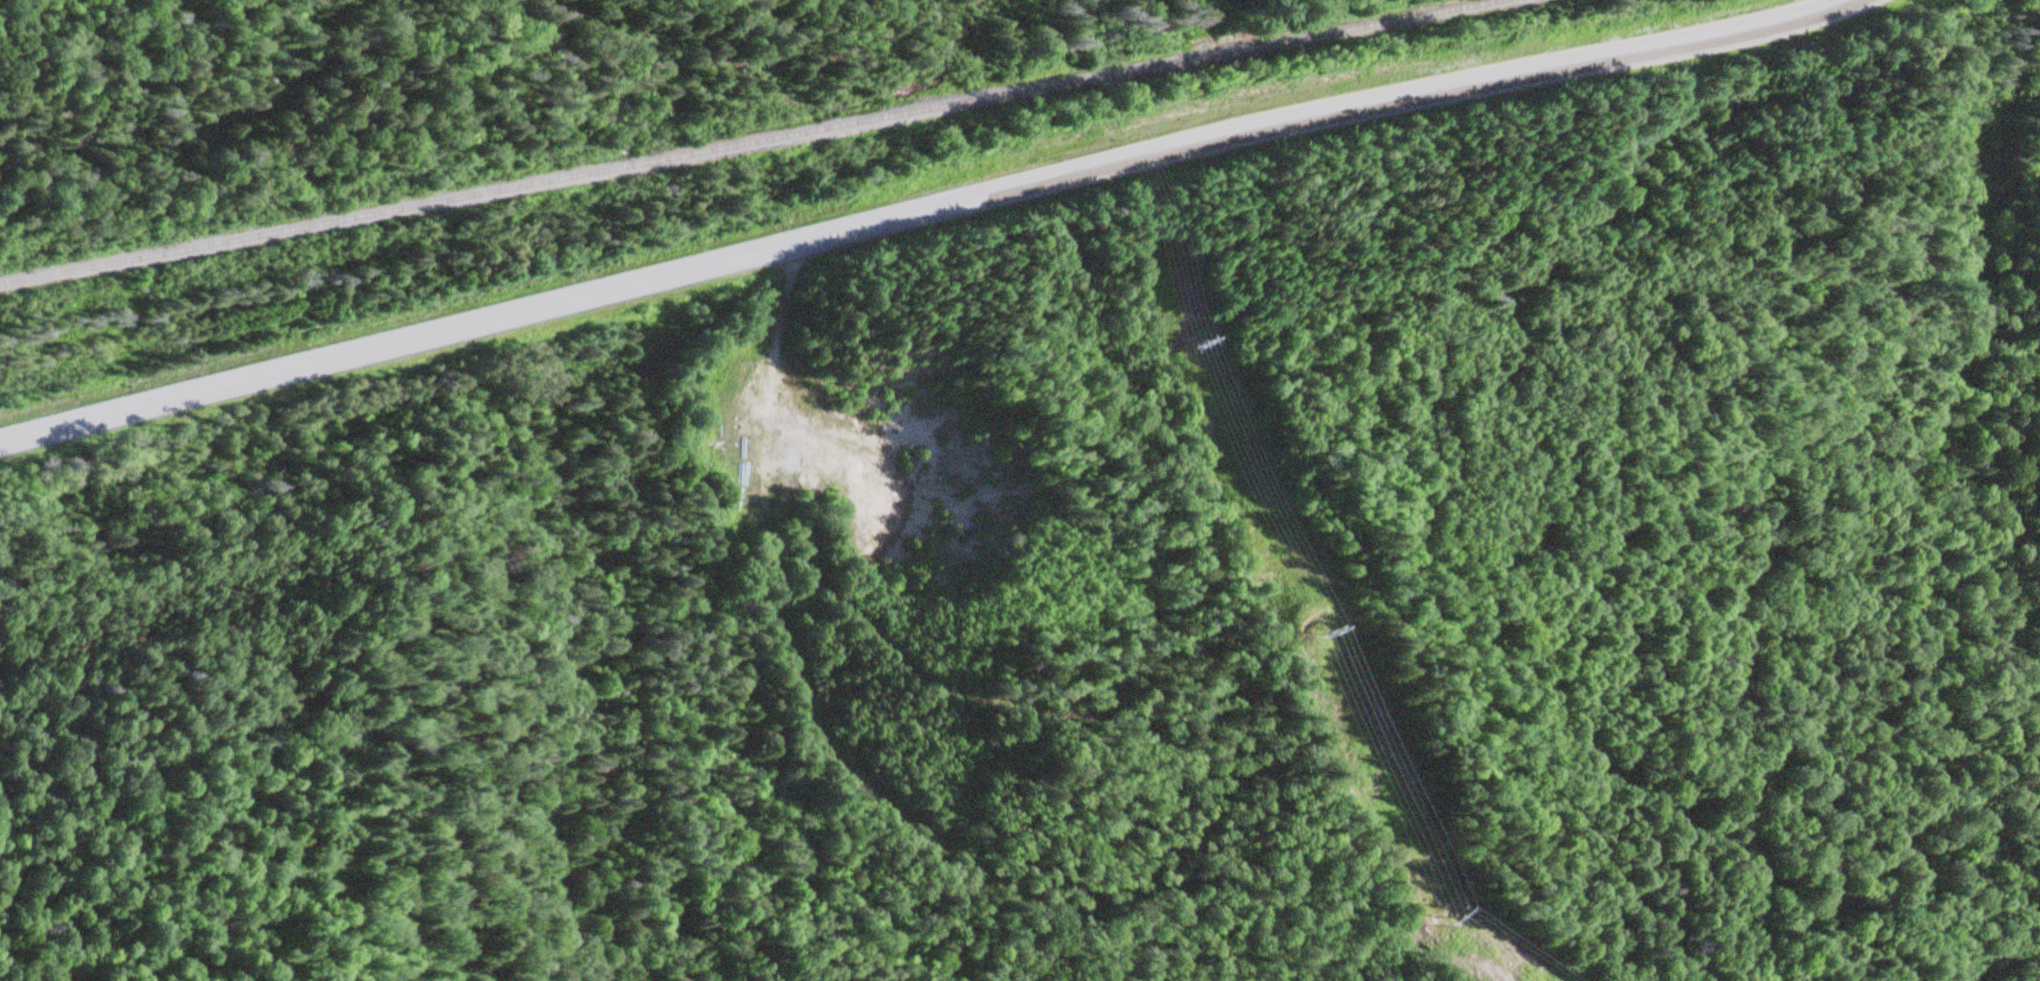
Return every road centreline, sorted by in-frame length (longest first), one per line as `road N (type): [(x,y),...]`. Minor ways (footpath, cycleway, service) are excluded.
road 1 (primary): [(1852,0),(1764,28),(1089,169),(0,446)]

